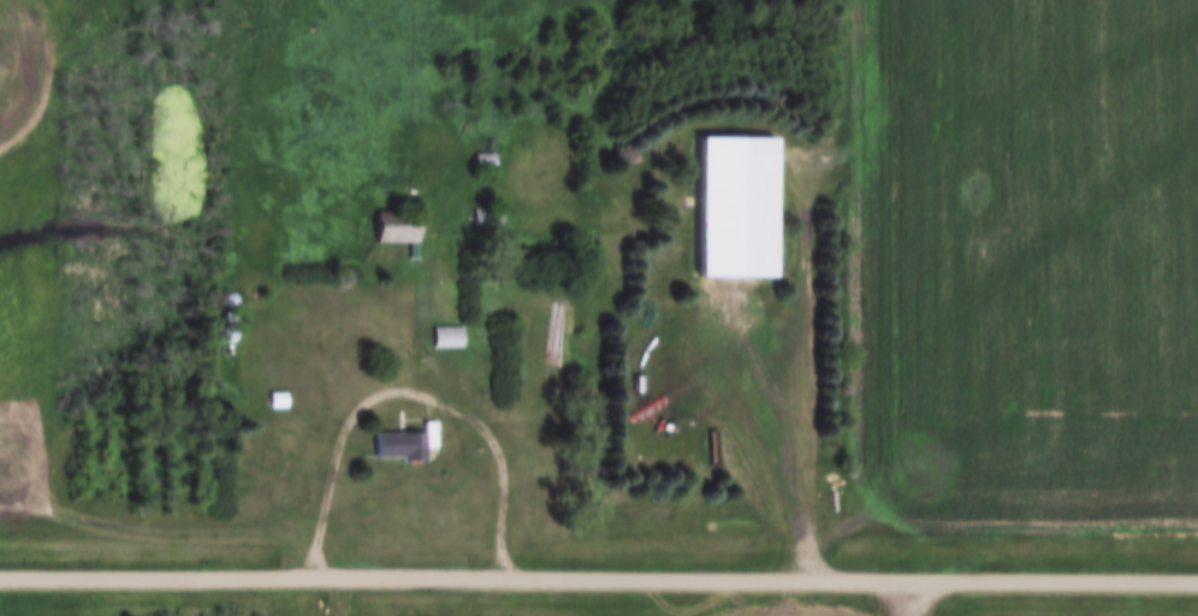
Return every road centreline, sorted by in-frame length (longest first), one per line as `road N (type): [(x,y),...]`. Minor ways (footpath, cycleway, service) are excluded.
road 1 (residential): [(0,576),(1197,580)]
road 2 (track): [(818,579),(829,150)]

